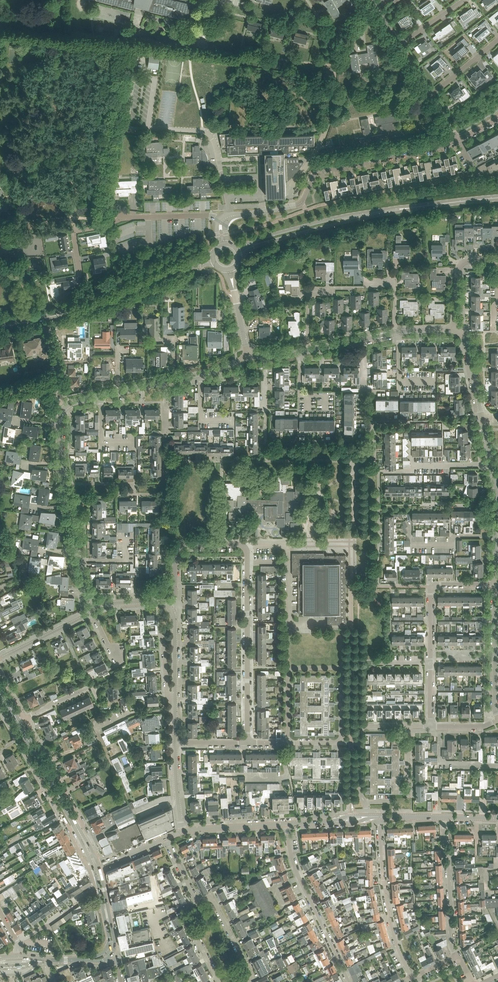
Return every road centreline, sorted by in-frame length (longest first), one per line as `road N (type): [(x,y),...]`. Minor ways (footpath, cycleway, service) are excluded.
road 1 (residential): [(340,741),(341,669),(295,668),(288,672),(288,743)]
road 2 (tertiary): [(239,257),(266,242),(412,208)]
road 3 (tertiary): [(412,208),(324,221),(237,249)]
road 4 (residential): [(247,743),(247,563)]
road 5 (residential): [(304,198),(318,171),(458,139)]
road 6 (residential): [(349,981),(298,874),(286,824)]
road 7 (residential): [(379,816),(390,923),(412,978)]
road 8 (tertiary): [(0,327),(86,307),(154,279)]
road 9 (residential): [(456,956),(443,817)]
road 10 (residential): [(0,337),(50,329),(65,408)]
road 11 (unclassified): [(497,714),(496,584)]
road 12 (unclassified): [(244,547),(181,546),(170,608)]

